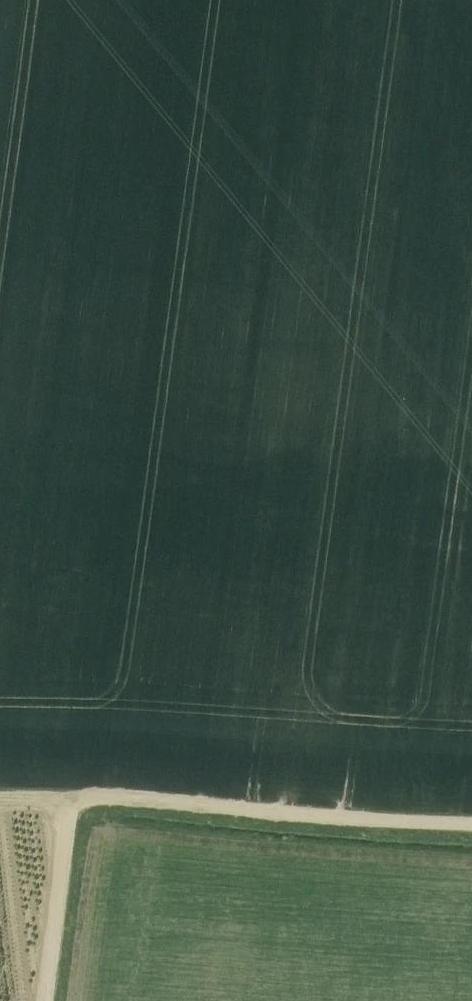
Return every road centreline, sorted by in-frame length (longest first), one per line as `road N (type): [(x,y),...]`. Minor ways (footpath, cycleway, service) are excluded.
road 1 (track): [(471,825),(0,797)]

